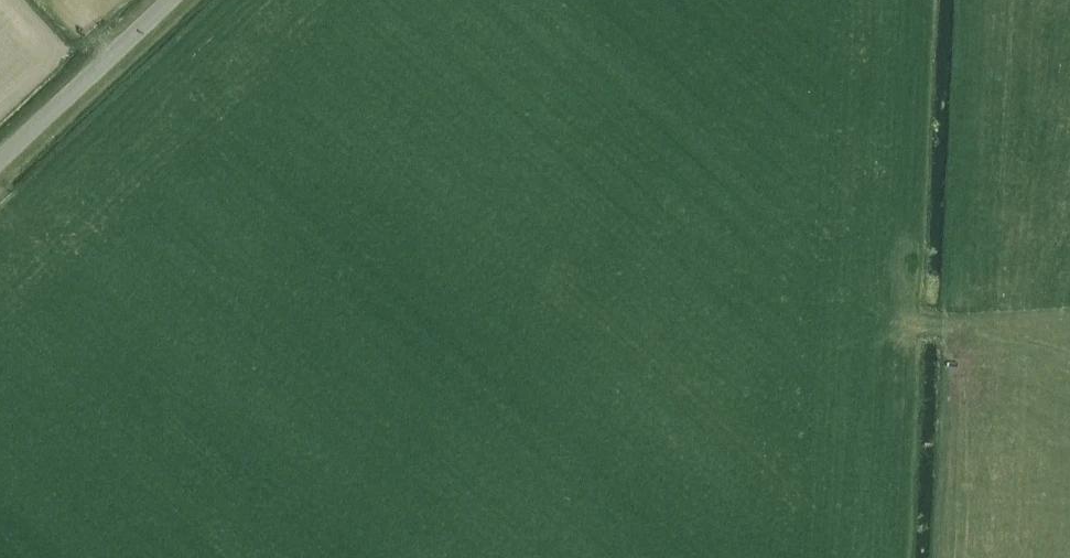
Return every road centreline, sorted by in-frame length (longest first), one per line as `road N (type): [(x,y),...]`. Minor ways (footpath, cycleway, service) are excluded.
road 1 (unclassified): [(169,0),(0,159)]

